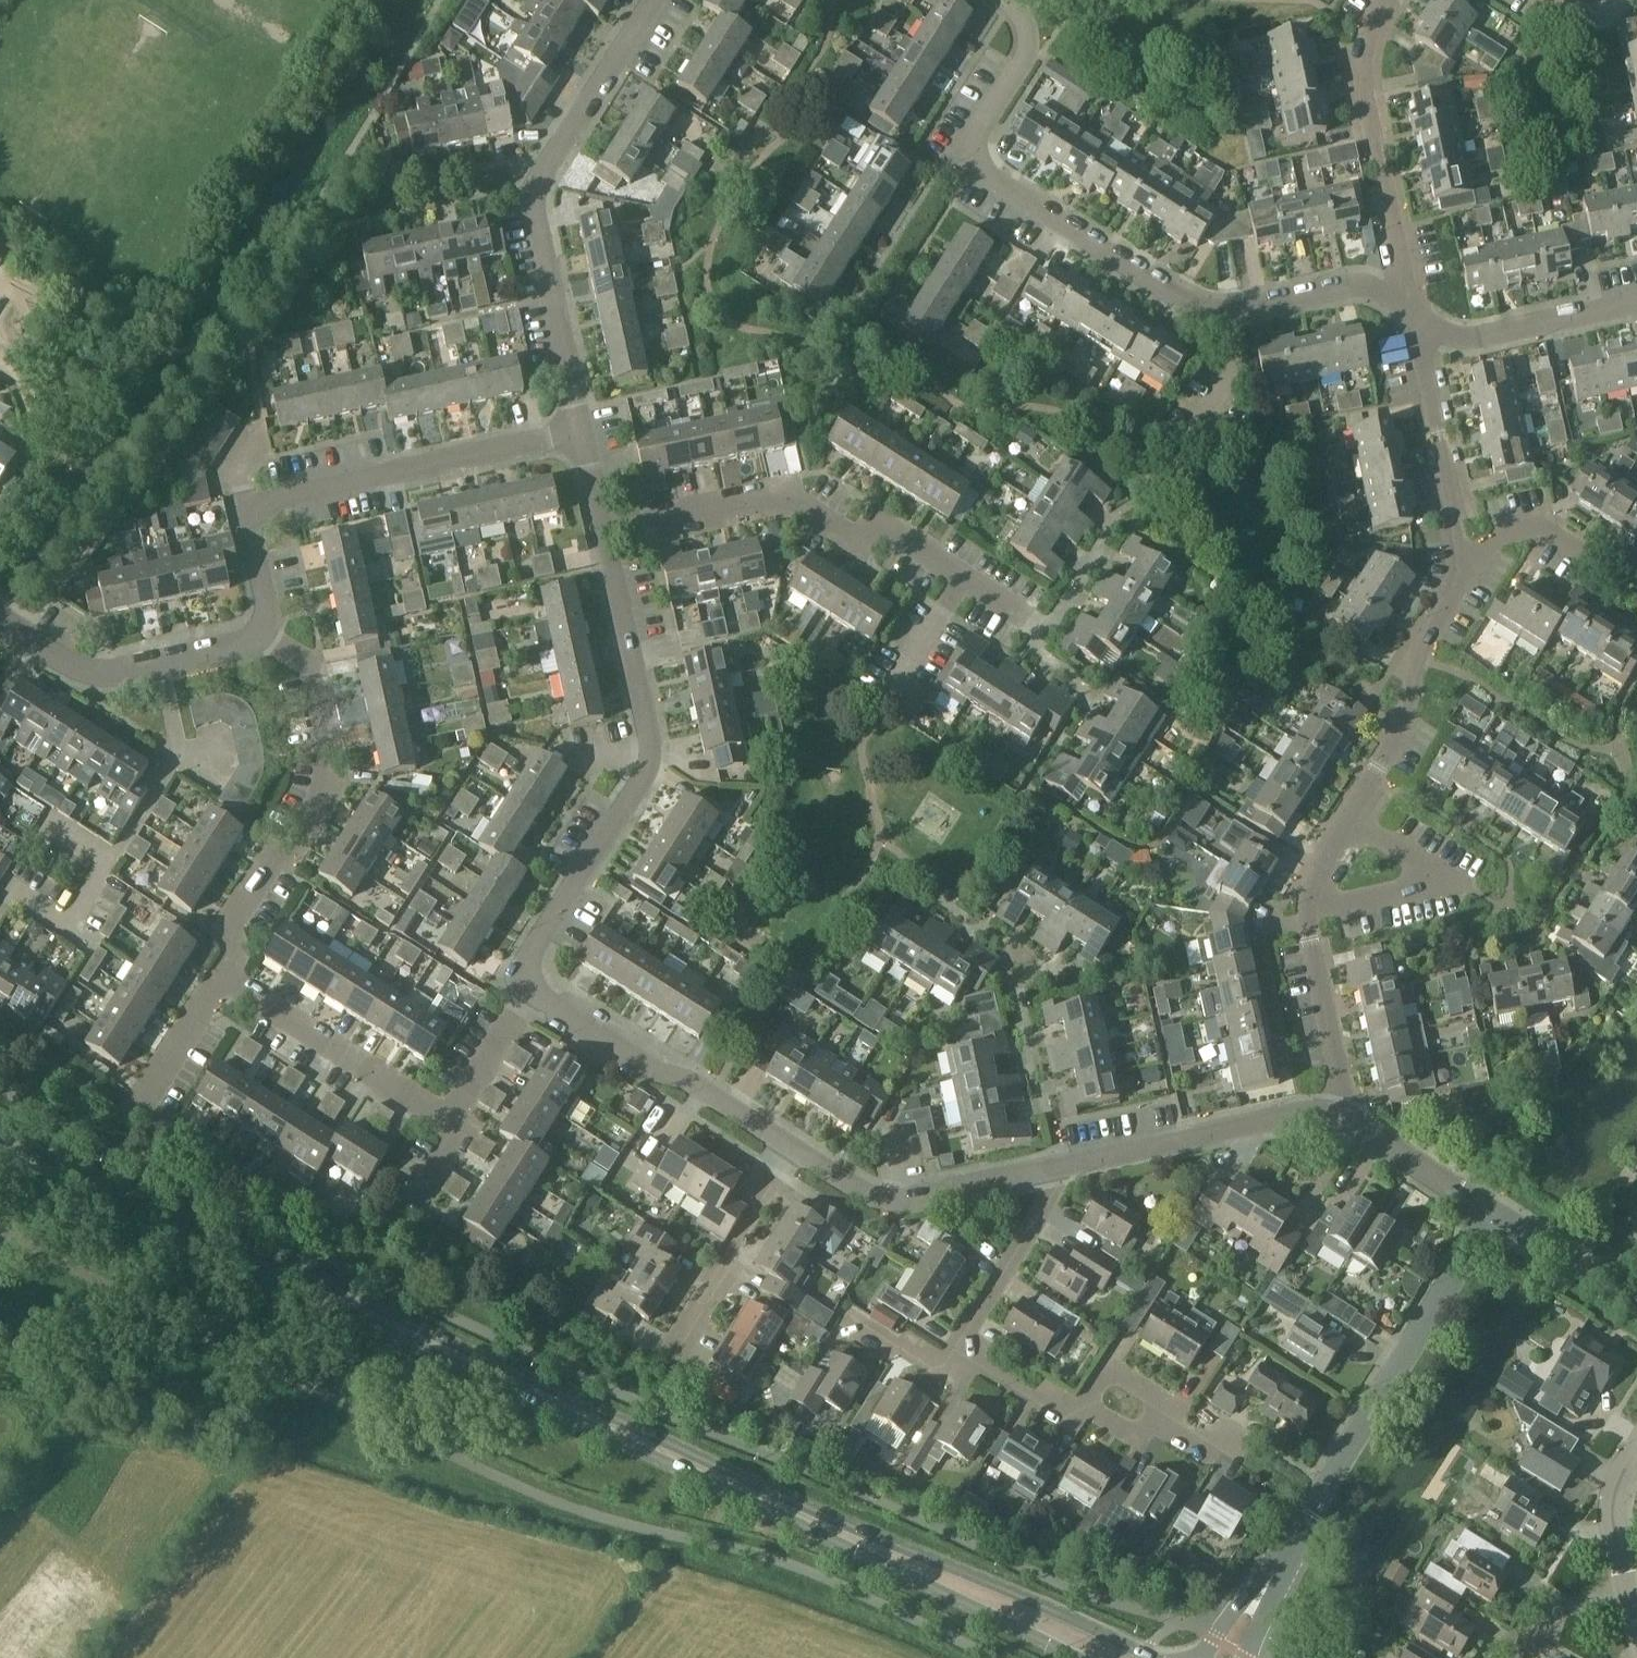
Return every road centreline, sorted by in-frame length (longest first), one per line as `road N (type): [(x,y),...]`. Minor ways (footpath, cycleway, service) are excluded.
road 1 (secondary): [(1151,1657),(0,1136)]
road 2 (secondary): [(0,1158),(215,1250),(1081,1657)]
road 3 (residential): [(1414,315),(1351,284),(1279,306),(1229,312),(1188,305),(984,172),(973,153),(982,124),(1029,44),(1025,19),(1007,0)]
road 4 (residential): [(533,987),(517,977),(641,781),(649,746),(603,536)]
road 5 (residential): [(580,432),(531,207),(534,186),(653,0)]
road 6 (residential): [(262,633),(267,609),(252,539),(254,508),(580,432)]
road 7 (residential): [(1268,1582),(1487,1211)]
road 8 (residential): [(218,979),(232,923),(331,778),(313,663),(262,633)]
road 9 (residential): [(961,576),(872,524),(790,500),(603,536)]
road 10 (residential): [(1414,315),(1365,46),(1392,0)]
road 11 (residential): [(792,1150),(533,987)]
road 12 (residential): [(1230,1469),(1164,1428),(1129,1433),(1097,1415),(1054,1412),(970,1355)]
road 13 (residential): [(1349,1122),(1299,1115),(1064,1166)]
road 14 (residential): [(1064,1166),(894,1201),(873,1197),(792,1150)]
road 15 (residential): [(262,633),(241,645),(114,675),(75,668),(0,620)]
road 16 (residential): [(452,1120),(218,979)]
road 17 (residential): [(1462,576),(1414,315)]
road 18 (residential): [(1358,817),(1403,734),(1419,666),(1462,576)]
road 19 (residential): [(1312,903),(1445,883),(1444,870),(1358,817)]
road 20 (residential): [(669,1352),(792,1150)]
road 21 (residential): [(1414,315),(1479,337),(1636,301)]
road 22 (residential): [(1349,1122),(1309,937),(1312,903)]
road 23 (residential): [(970,1355),(966,1337),(1064,1166)]
road 24 (residential): [(1636,1307),(1487,1211)]
road 25 (residential): [(1487,1211),(1349,1122)]
road 26 (residential): [(1636,1447),(1613,1488),(1629,1598)]
road 27 (residential): [(1462,576),(1505,534),(1536,530),(1589,567)]
road 28 (residential): [(533,987),(452,1120)]
road 29 (residential): [(138,1109),(218,979)]
road 30 (residential): [(882,699),(961,576)]
road 31 (residential): [(1526,1657),(1567,1599),(1629,1598)]
road 32 (residential): [(970,1355),(940,1366),(855,1320)]

